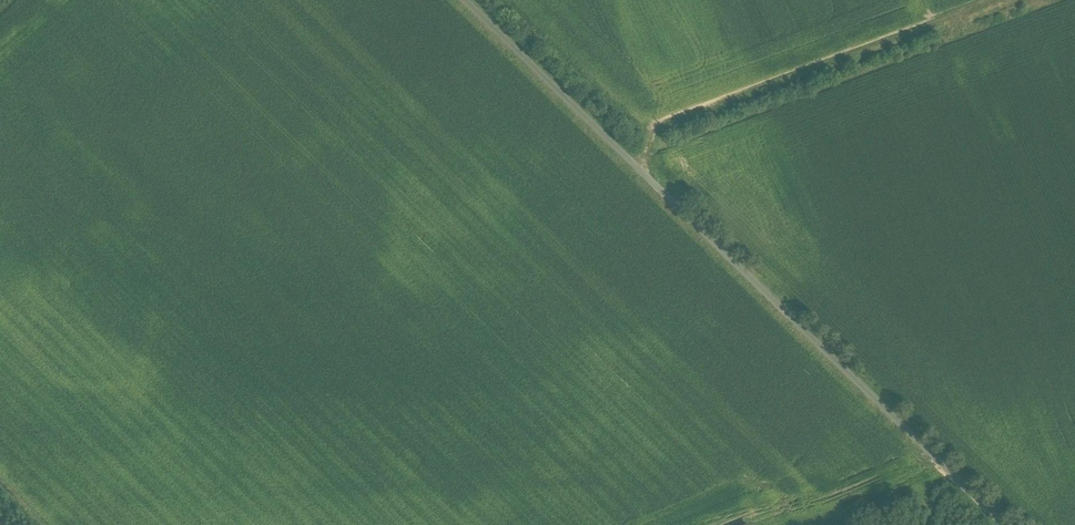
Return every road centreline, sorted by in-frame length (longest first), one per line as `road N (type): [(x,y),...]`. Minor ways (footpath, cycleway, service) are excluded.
road 1 (unclassified): [(466,0),(1005,524)]

